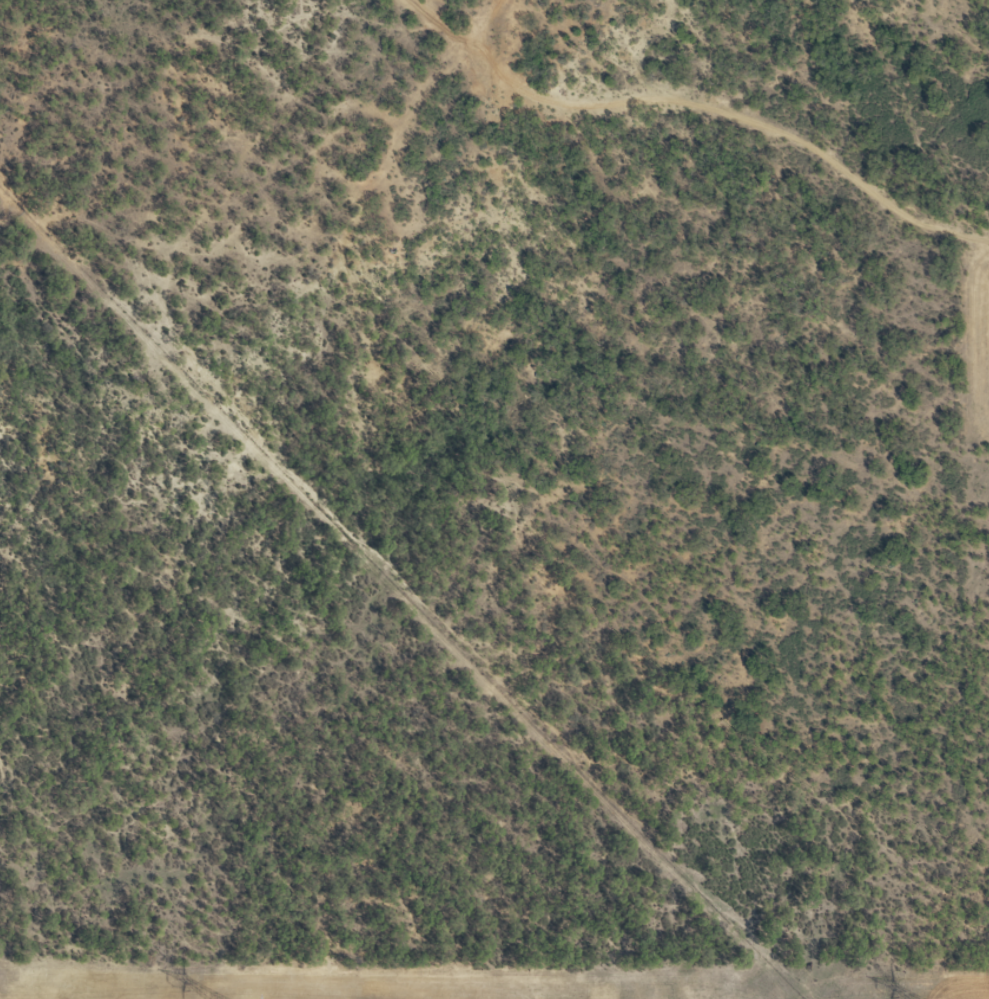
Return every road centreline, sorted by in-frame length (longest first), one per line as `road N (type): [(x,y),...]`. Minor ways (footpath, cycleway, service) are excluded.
road 1 (residential): [(541,0),(502,44),(497,104),(732,189),(936,309),(988,304)]

